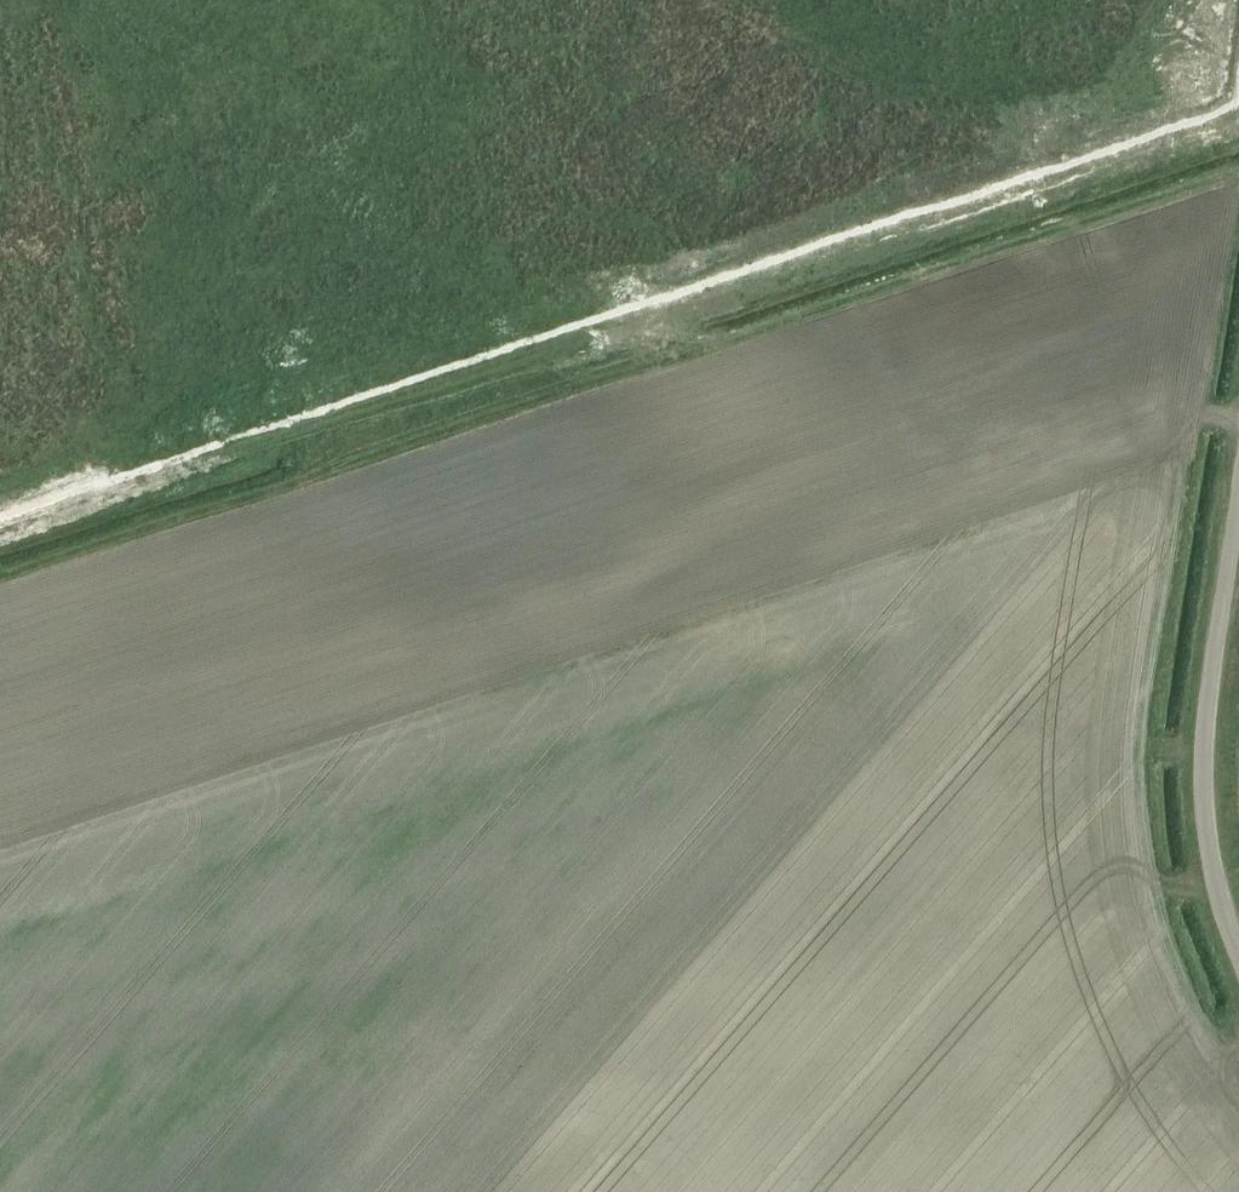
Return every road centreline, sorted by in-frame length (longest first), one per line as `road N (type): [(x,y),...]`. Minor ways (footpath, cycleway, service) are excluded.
road 1 (unclassified): [(1238,954),(1214,877),(1204,797),(1207,720),(1238,499)]

